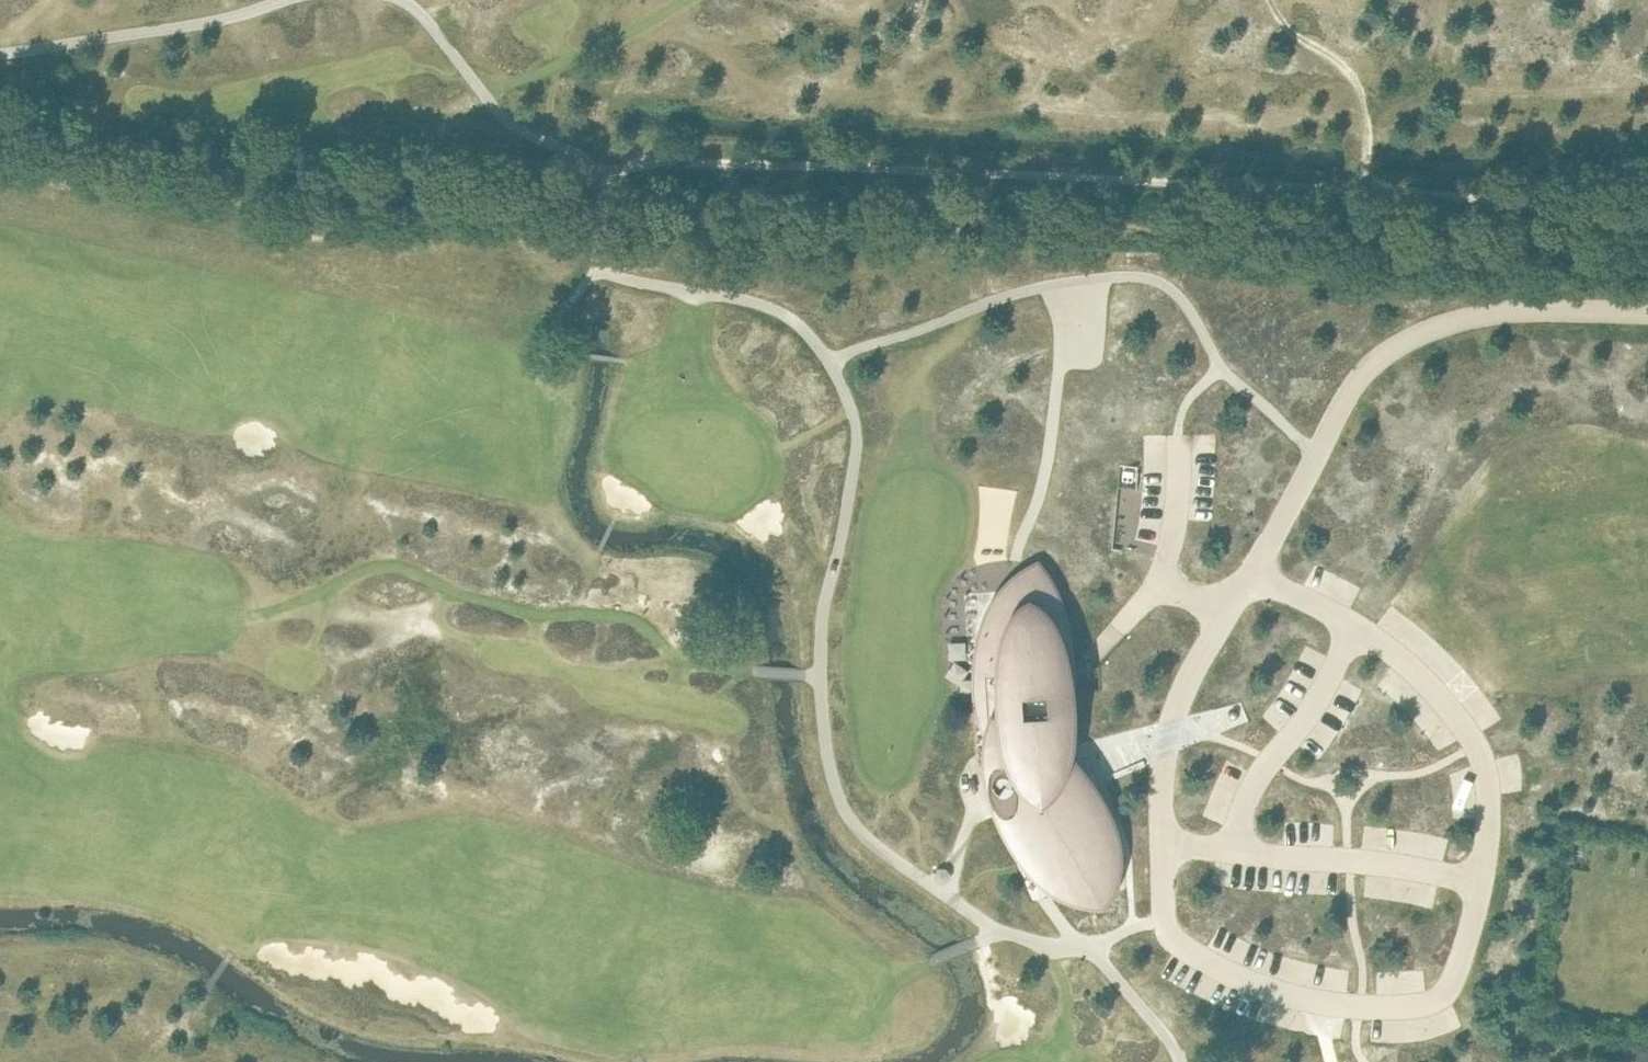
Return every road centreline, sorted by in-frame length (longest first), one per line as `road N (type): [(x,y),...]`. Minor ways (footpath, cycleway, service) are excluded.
road 1 (track): [(0,80),(615,155),(1188,172),(1647,207)]

